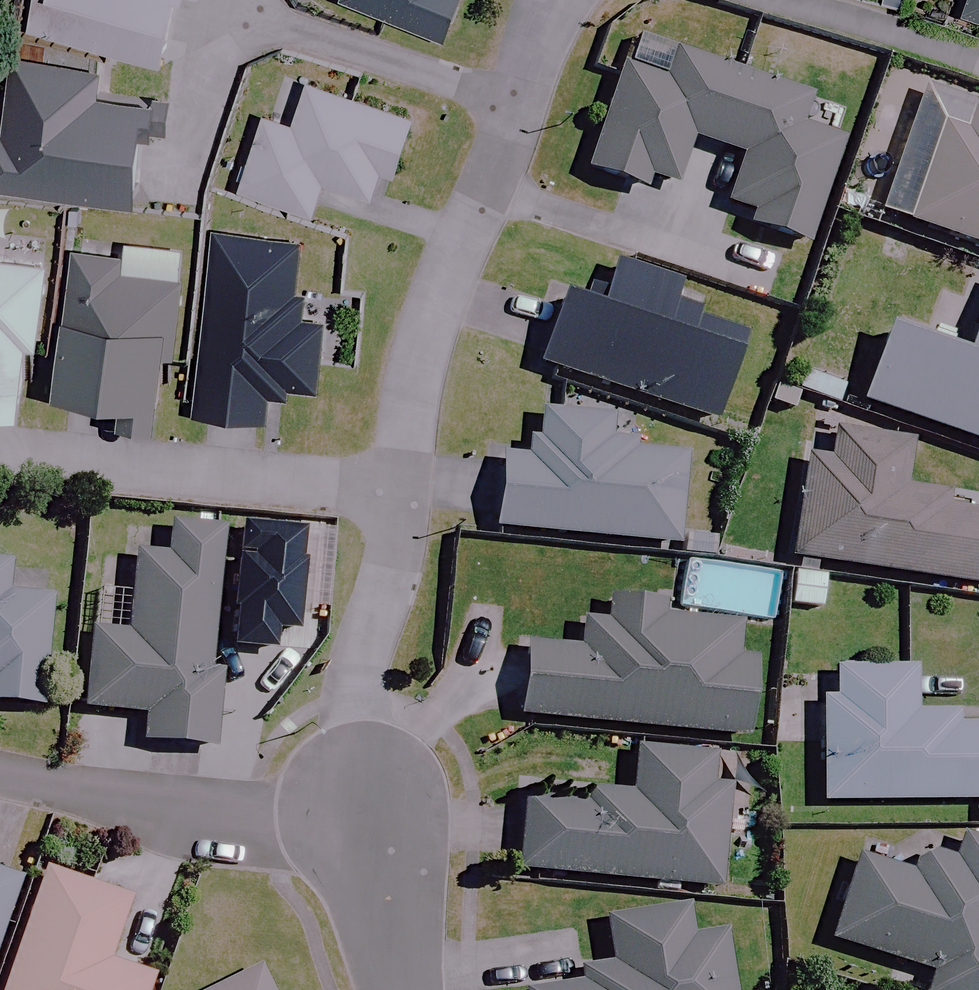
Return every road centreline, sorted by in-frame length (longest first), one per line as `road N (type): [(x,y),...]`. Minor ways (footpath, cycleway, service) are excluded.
road 1 (residential): [(407,483),(449,296),(560,0)]
road 2 (residential): [(407,483),(0,452)]
road 3 (residential): [(0,771),(288,821),(358,818)]
road 4 (residential): [(358,818),(364,672),(396,578),(407,483)]
road 5 (residential): [(358,818),(401,989)]

